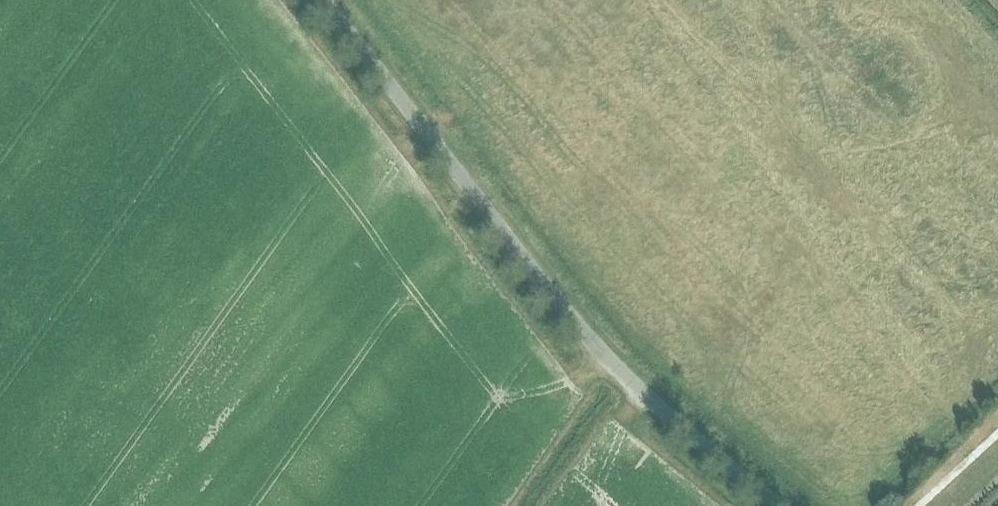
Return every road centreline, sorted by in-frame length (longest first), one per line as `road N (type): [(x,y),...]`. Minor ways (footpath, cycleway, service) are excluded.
road 1 (unclassified): [(782,505),(594,348),(321,0)]

